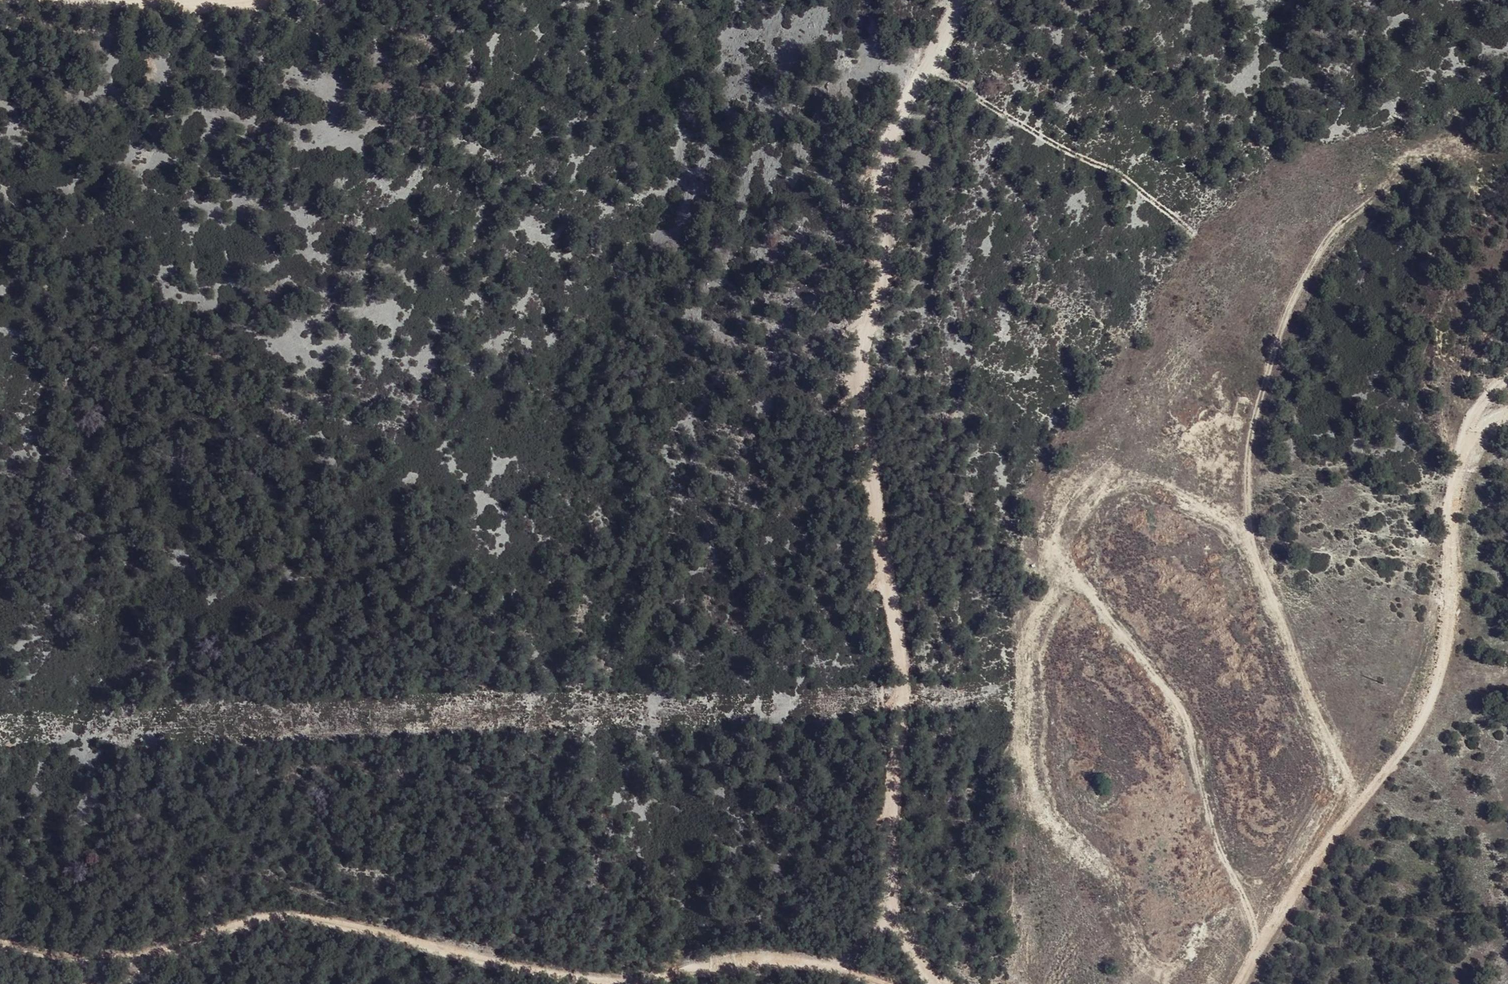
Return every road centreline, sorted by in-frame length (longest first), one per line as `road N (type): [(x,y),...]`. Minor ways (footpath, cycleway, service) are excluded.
road 1 (track): [(106,983),(242,927),(316,924),(622,975),(778,961),(889,983)]
road 2 (track): [(1507,385),(1471,443),(1437,668),(1415,730),(1264,938),(1239,983)]

